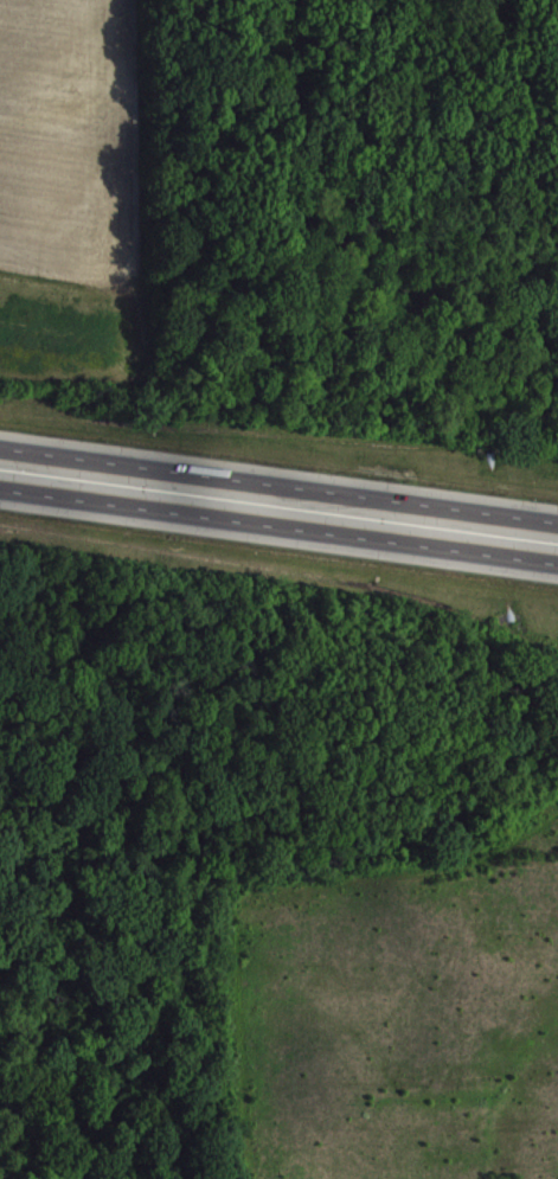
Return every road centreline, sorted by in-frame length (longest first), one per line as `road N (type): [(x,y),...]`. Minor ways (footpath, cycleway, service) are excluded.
road 1 (motorway): [(0,483),(557,559)]
road 2 (motorway): [(557,523),(0,448)]

